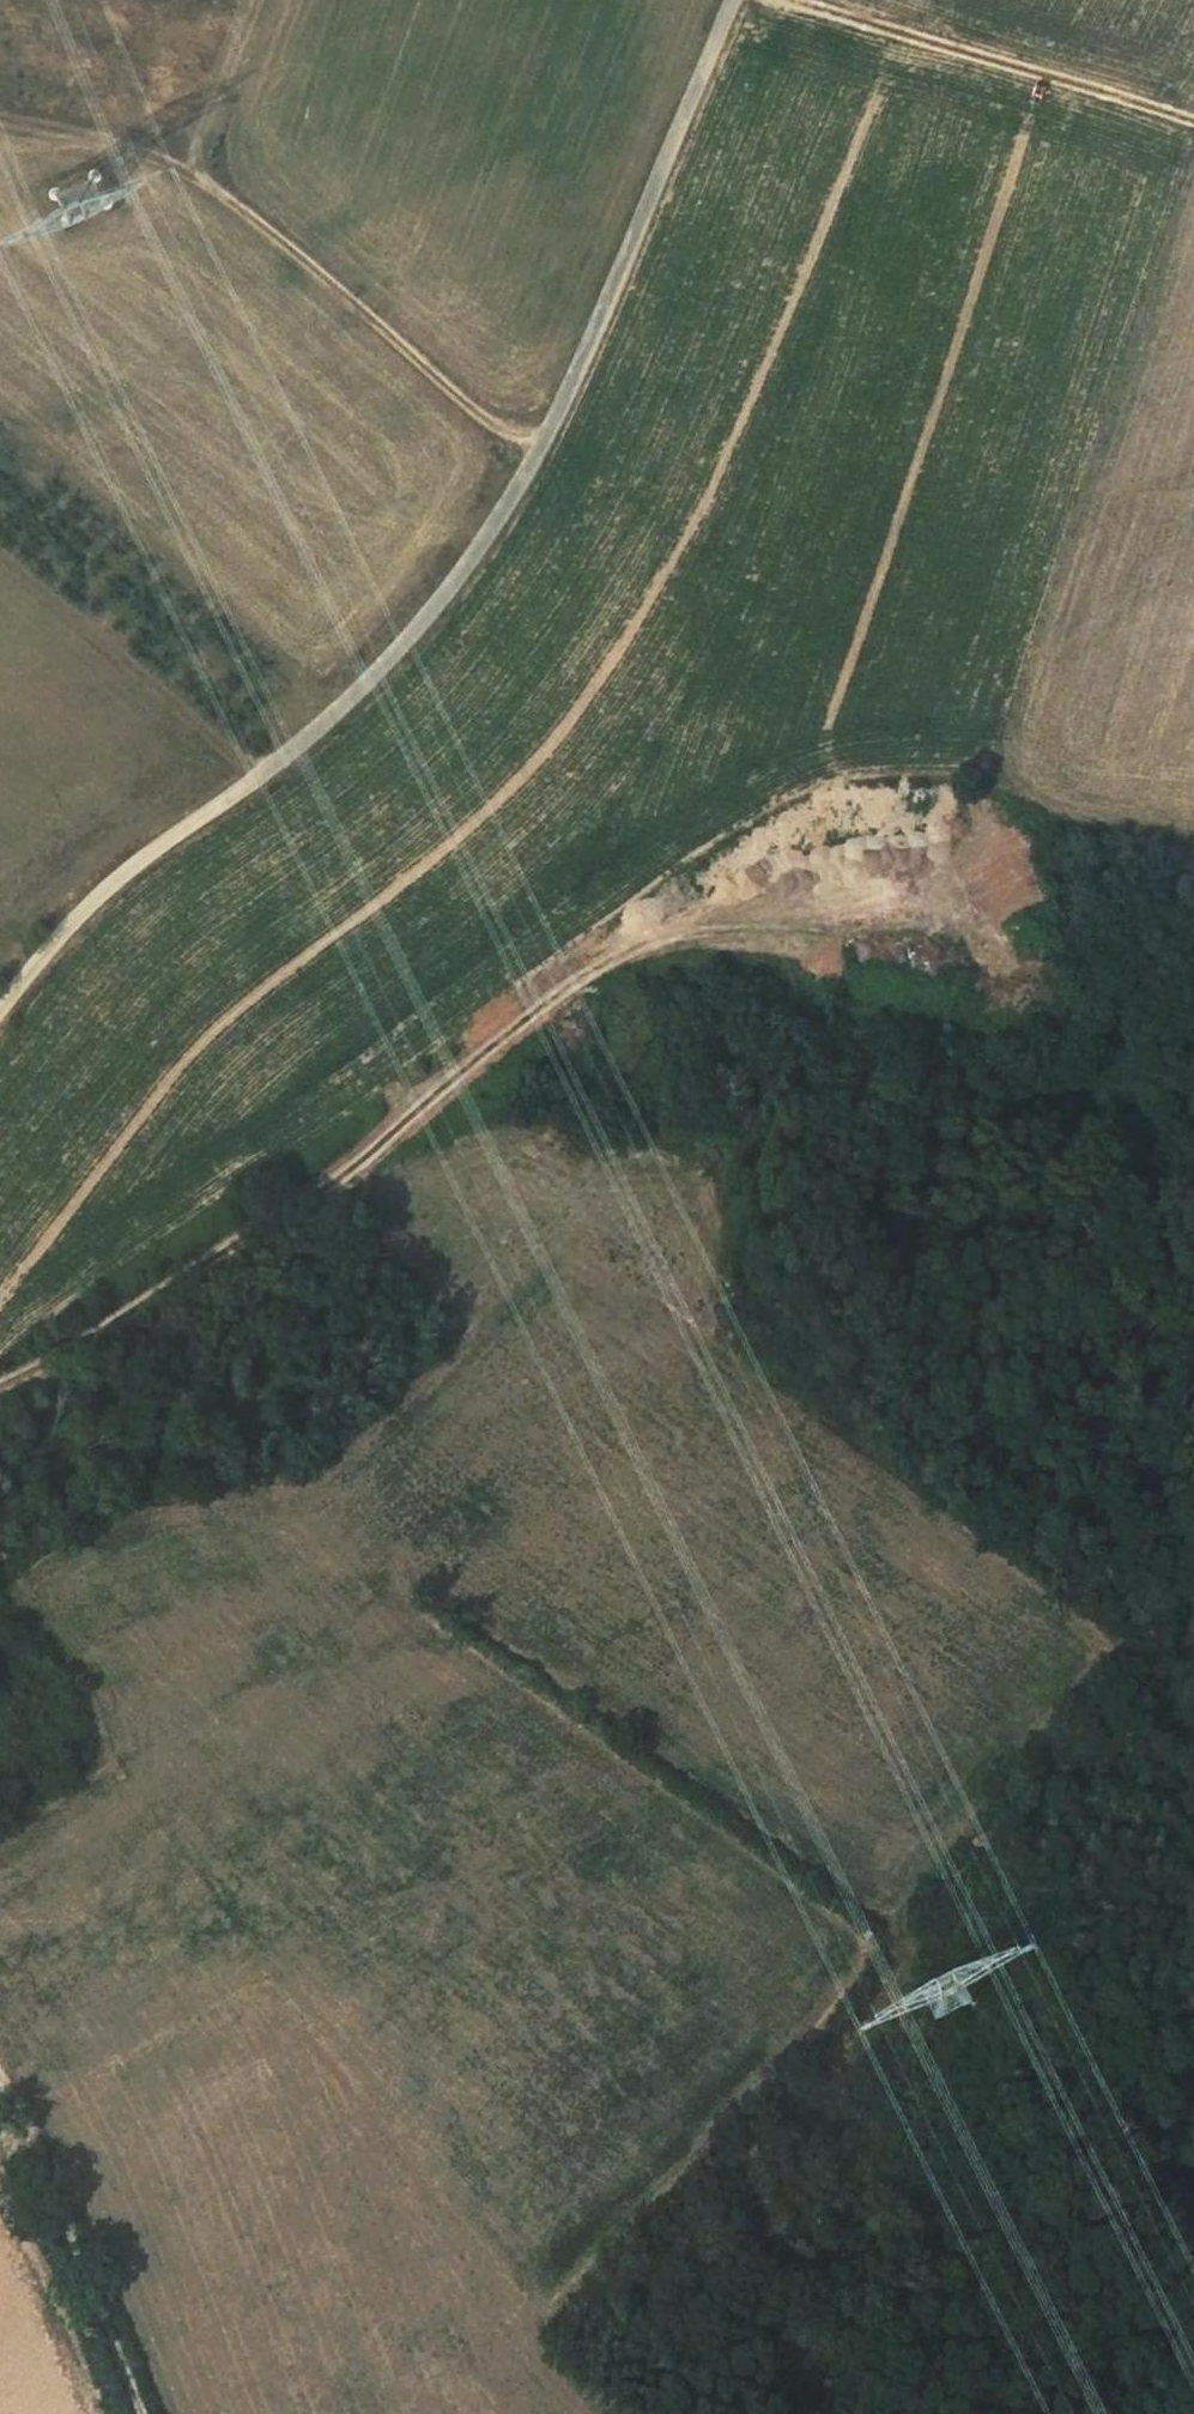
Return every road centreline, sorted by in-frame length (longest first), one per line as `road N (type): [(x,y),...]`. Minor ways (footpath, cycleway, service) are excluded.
road 1 (track): [(0,1385),(350,1164),(447,1075),(592,970),(778,872),(844,848),(899,847),(937,855),(962,878),(968,902),(955,925),(916,936),(697,932)]
road 2 (residential): [(736,0),(546,438),(500,522),(371,683),(120,881),(0,1011)]
road 3 (track): [(802,0),(1193,118)]
road 4 (track): [(0,2077),(141,2413)]

